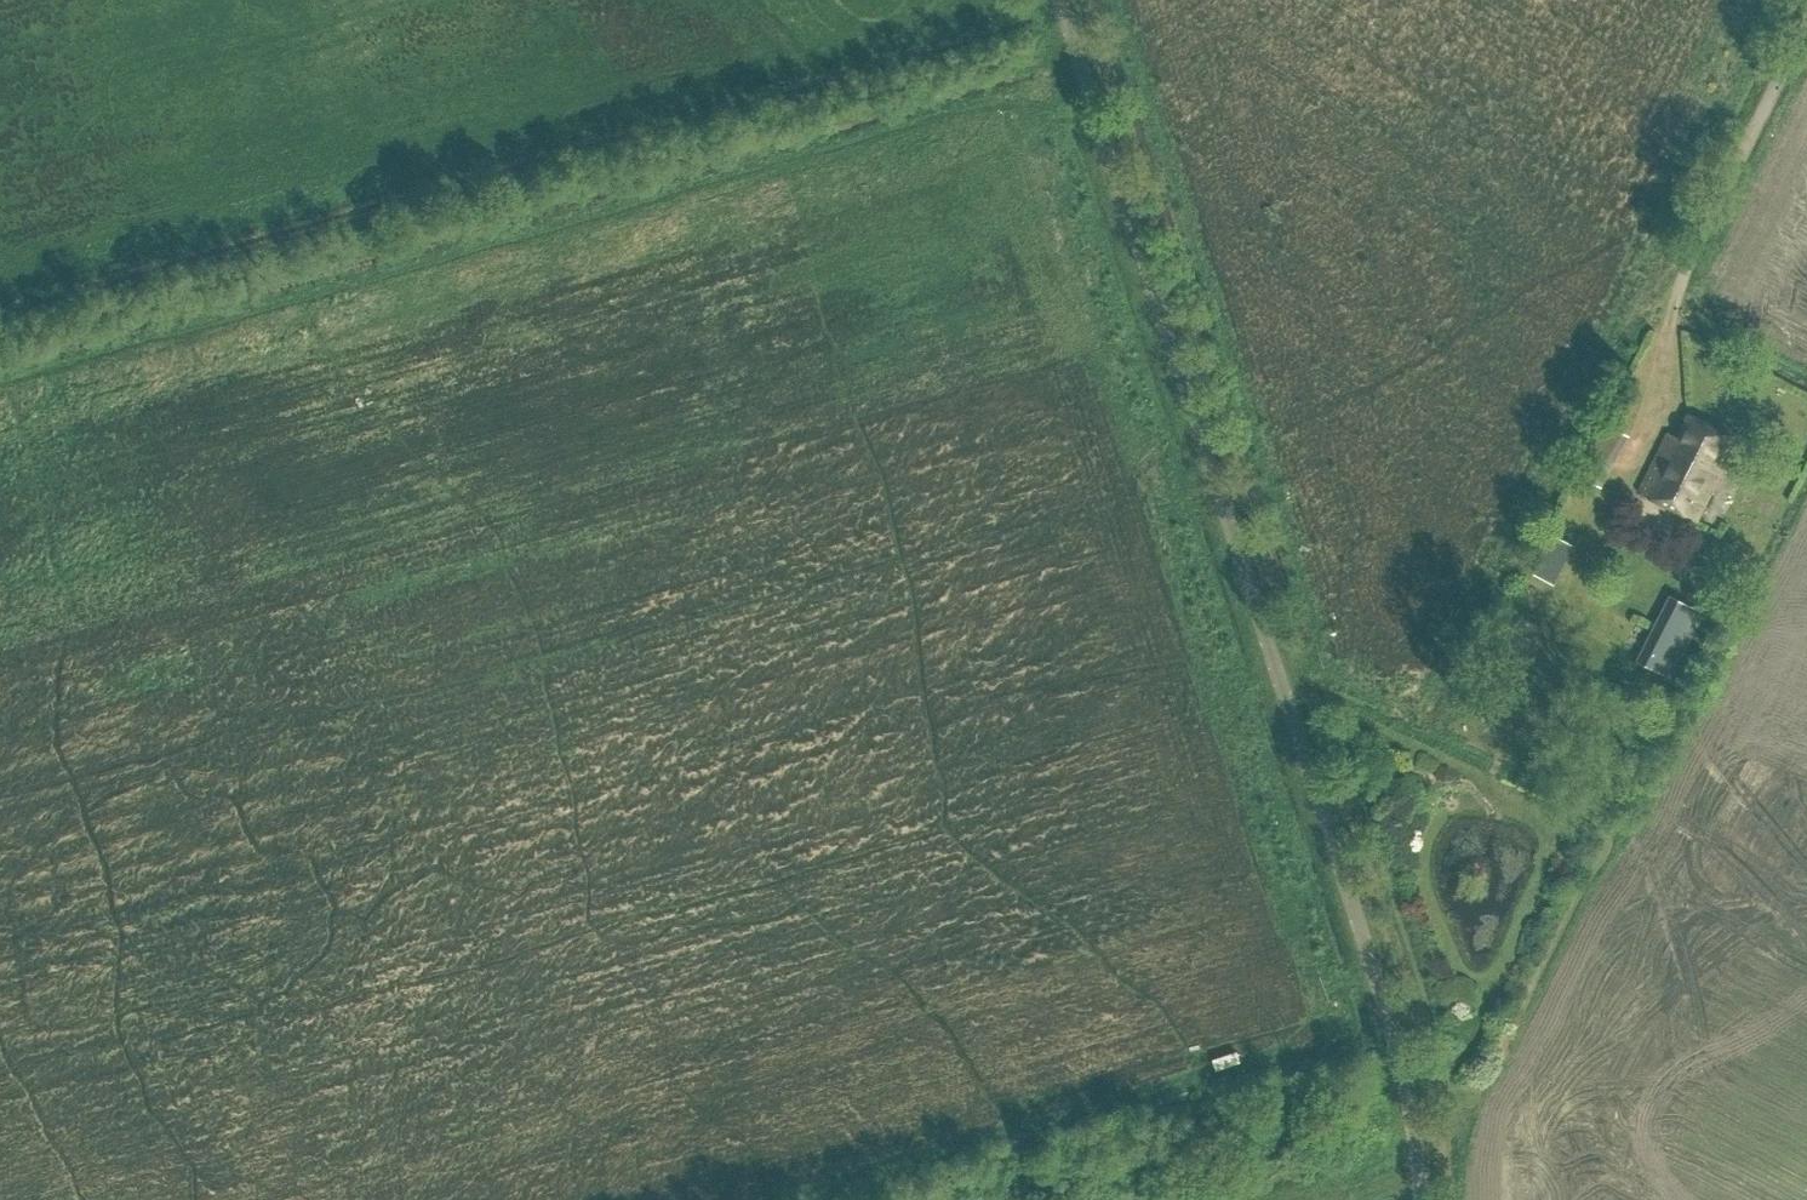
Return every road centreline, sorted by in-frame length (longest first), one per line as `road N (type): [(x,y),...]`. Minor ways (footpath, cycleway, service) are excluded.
road 1 (unclassified): [(1421,1199),(1381,1006),(1057,0)]
road 2 (track): [(1806,21),(1683,273),(1651,406)]

